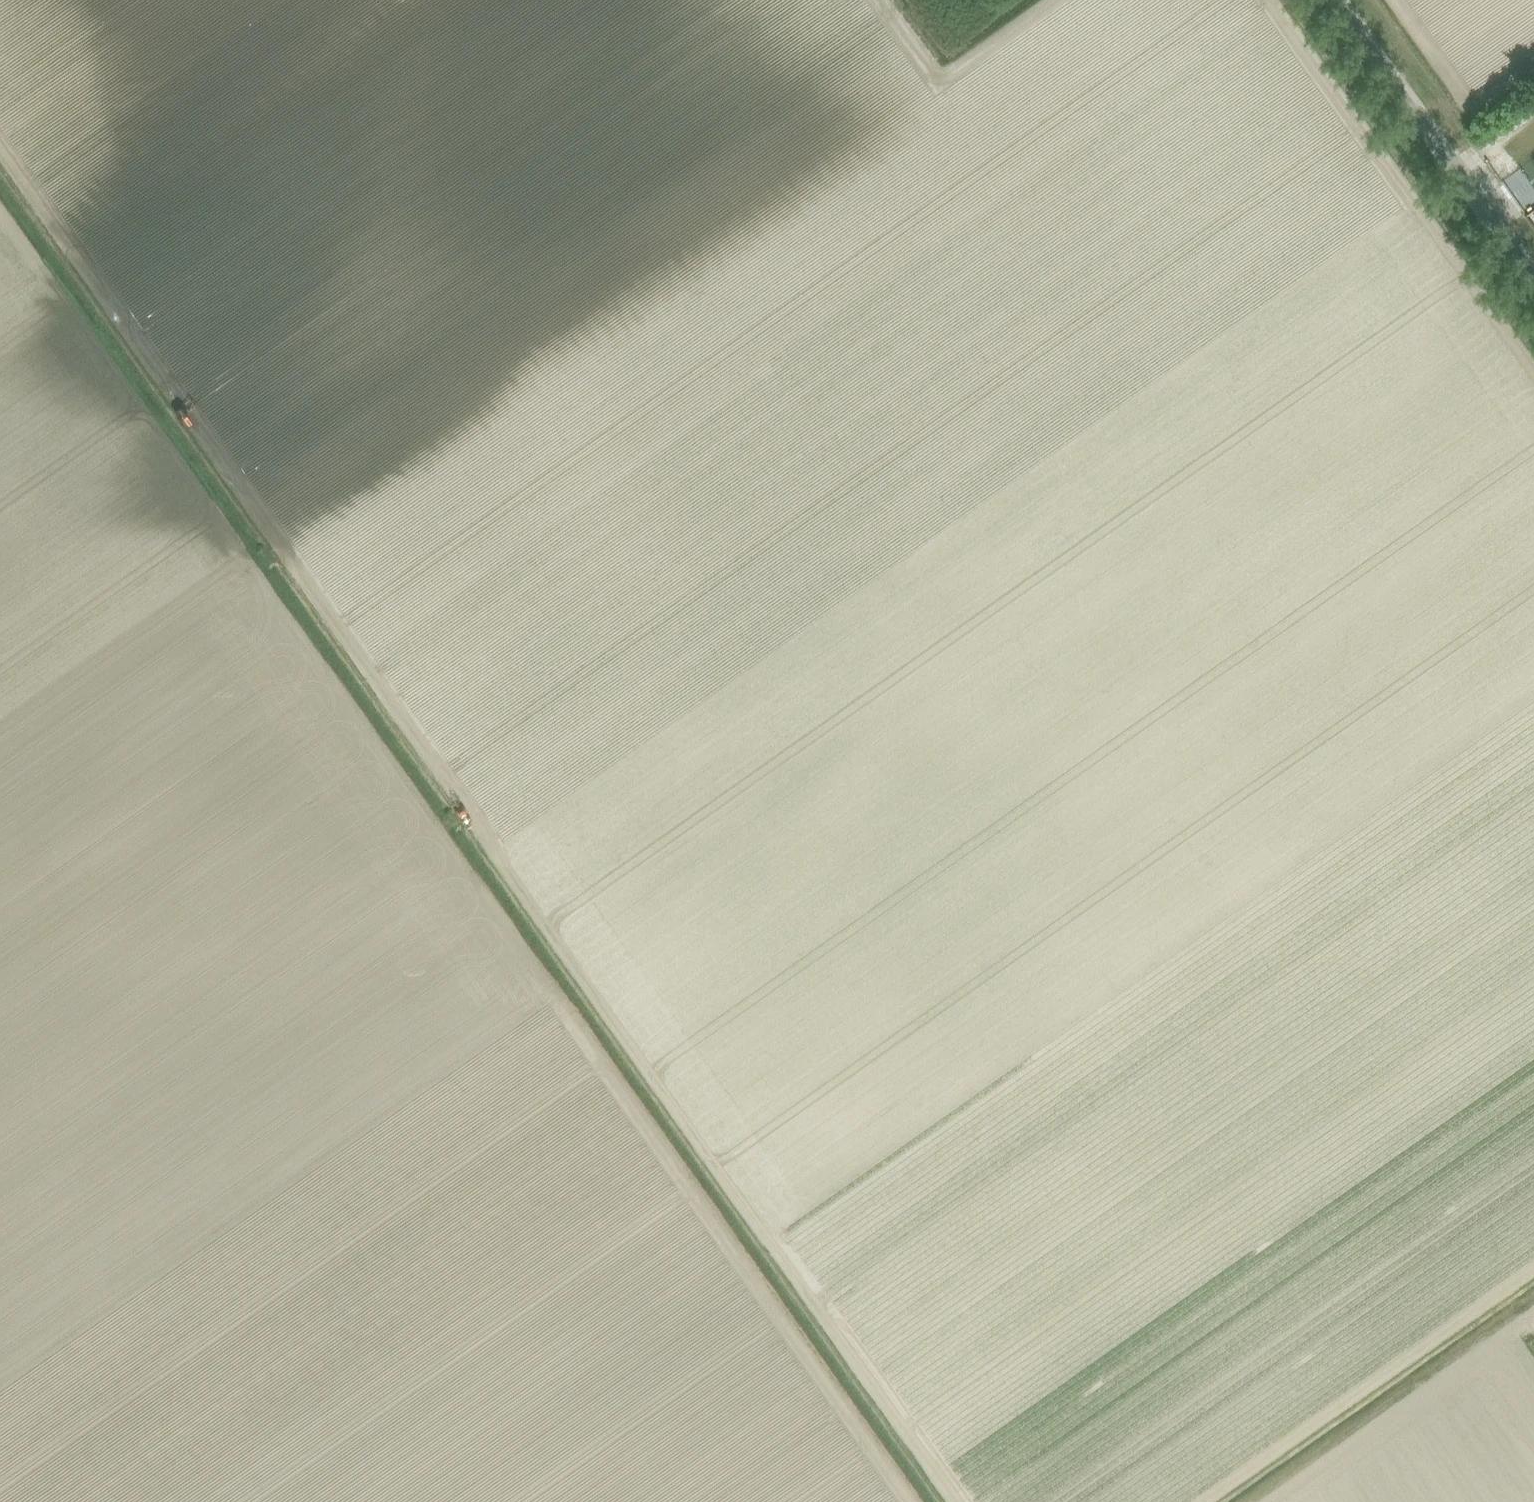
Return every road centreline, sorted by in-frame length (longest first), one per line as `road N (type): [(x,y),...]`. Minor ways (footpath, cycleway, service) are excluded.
road 1 (unclassified): [(1533,280),(1334,0)]

